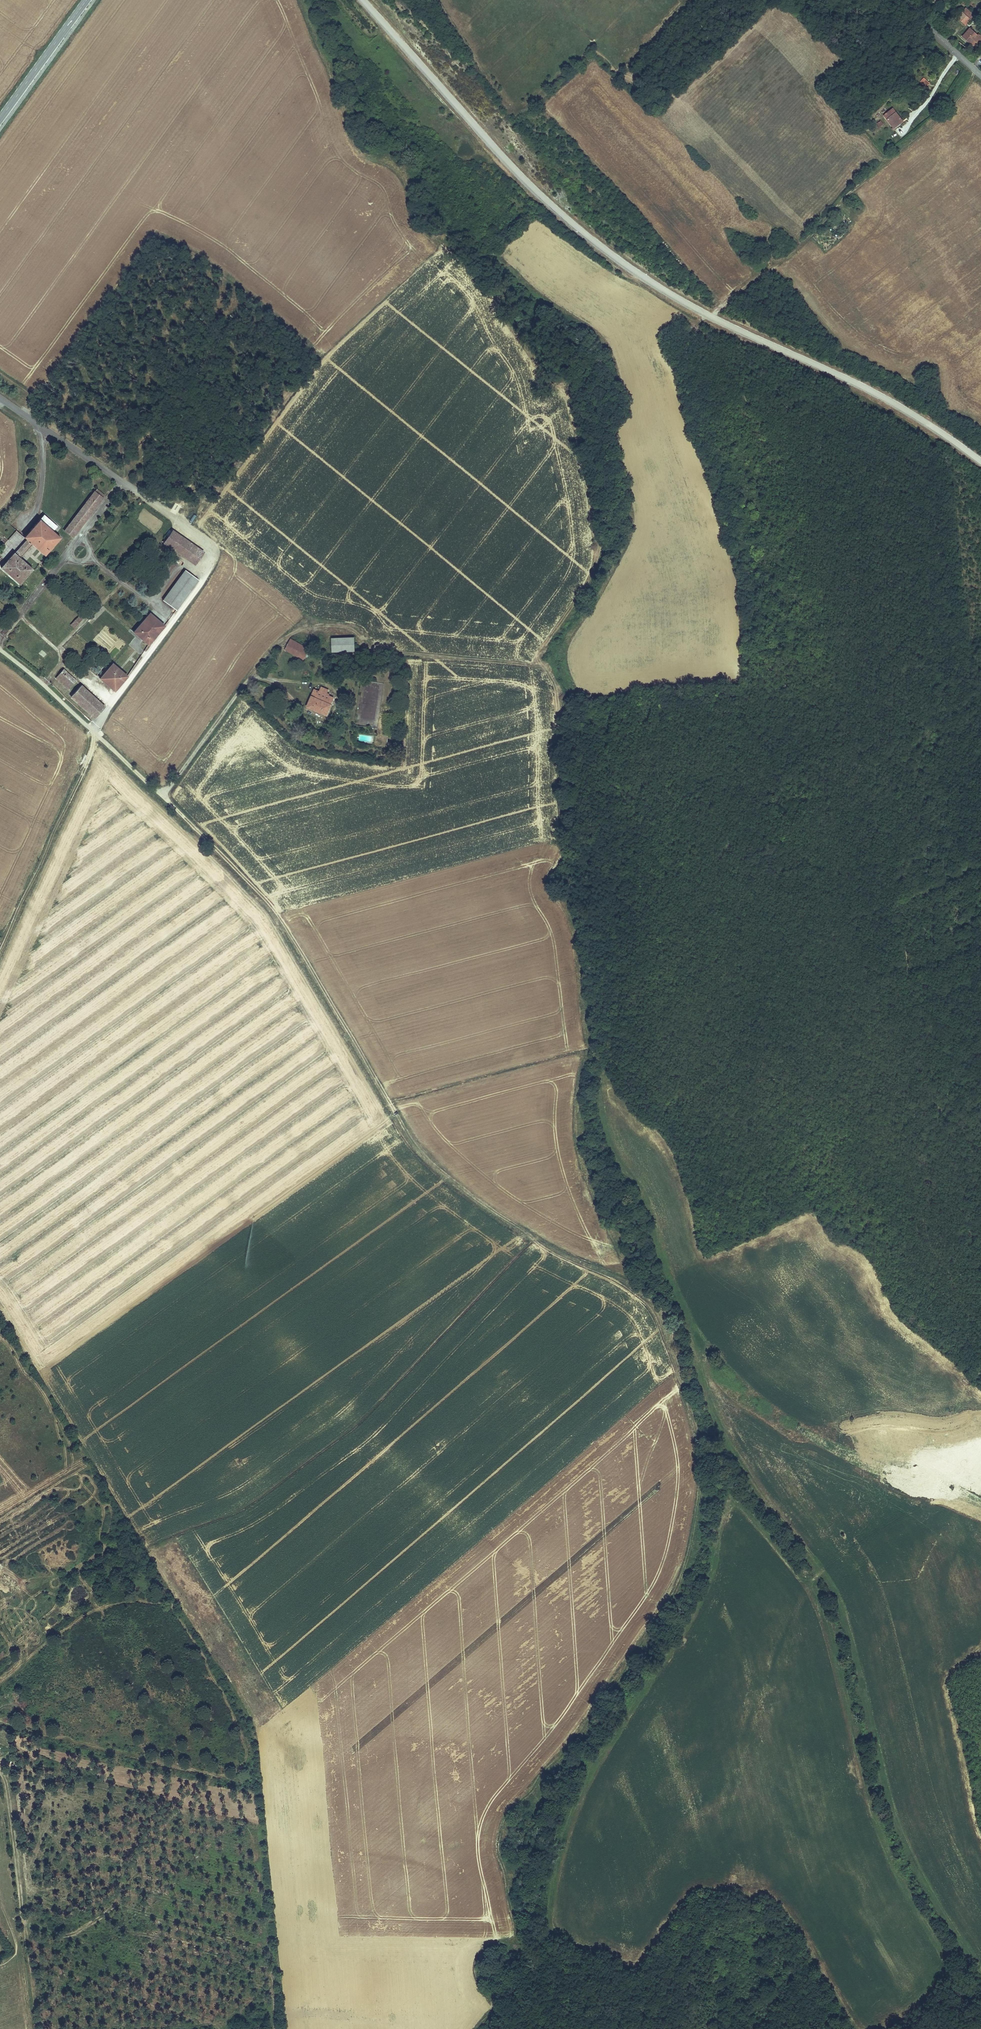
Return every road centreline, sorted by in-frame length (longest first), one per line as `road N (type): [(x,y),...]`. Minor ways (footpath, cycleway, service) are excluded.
road 1 (track): [(163,796),(281,921),(425,1159),(546,1248)]
road 2 (track): [(547,1923),(634,1966),(692,1889),(723,1888)]
road 3 (residential): [(0,651),(163,796)]
road 4 (secondary): [(0,119),(87,0)]

